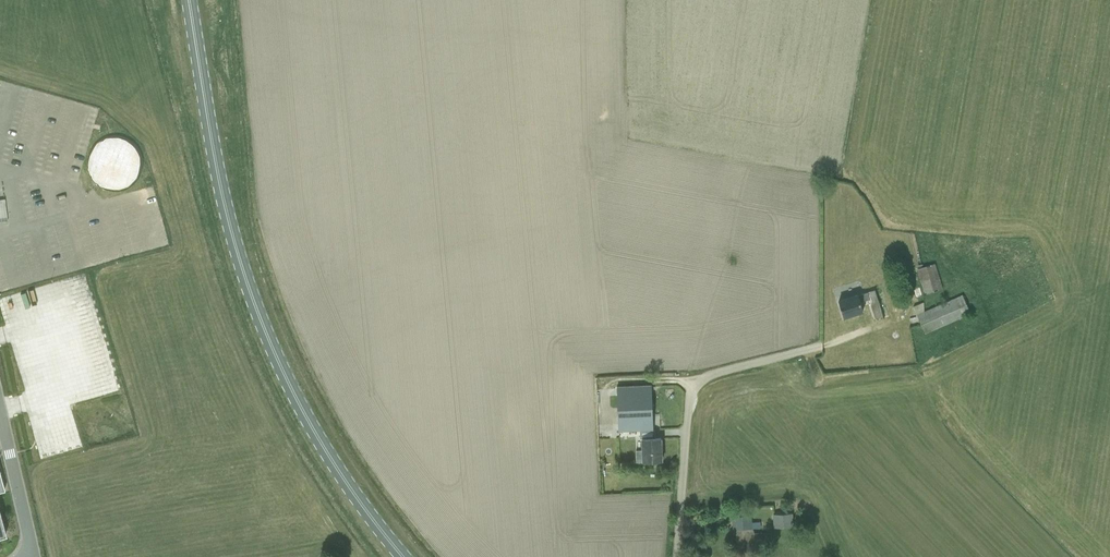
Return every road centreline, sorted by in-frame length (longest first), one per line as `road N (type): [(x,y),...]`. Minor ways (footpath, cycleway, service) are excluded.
road 1 (primary): [(403,556),(325,447),(269,343),(224,203),(189,0)]
road 2 (unclassified): [(676,556),(692,385),(823,345)]
road 3 (tertiary): [(33,556),(0,412)]

